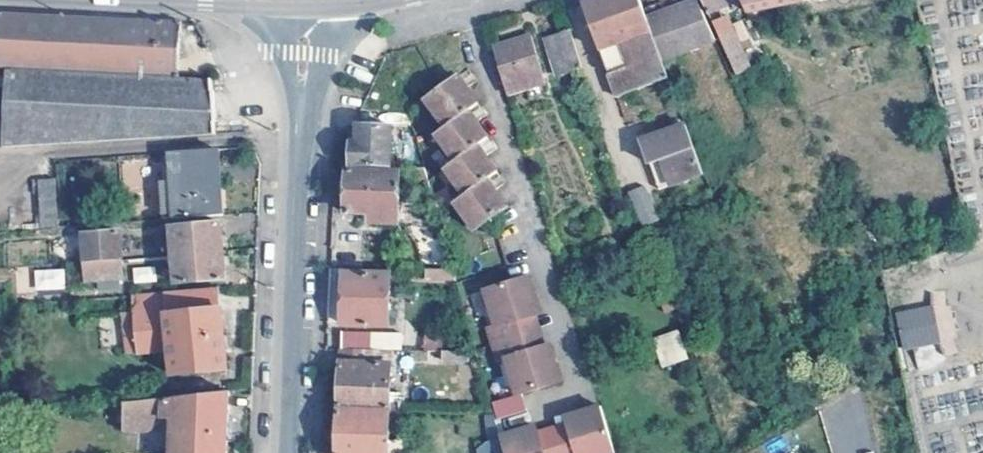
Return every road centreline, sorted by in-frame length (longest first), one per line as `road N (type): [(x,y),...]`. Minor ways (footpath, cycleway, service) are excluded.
road 1 (residential): [(284,452),(297,106)]

